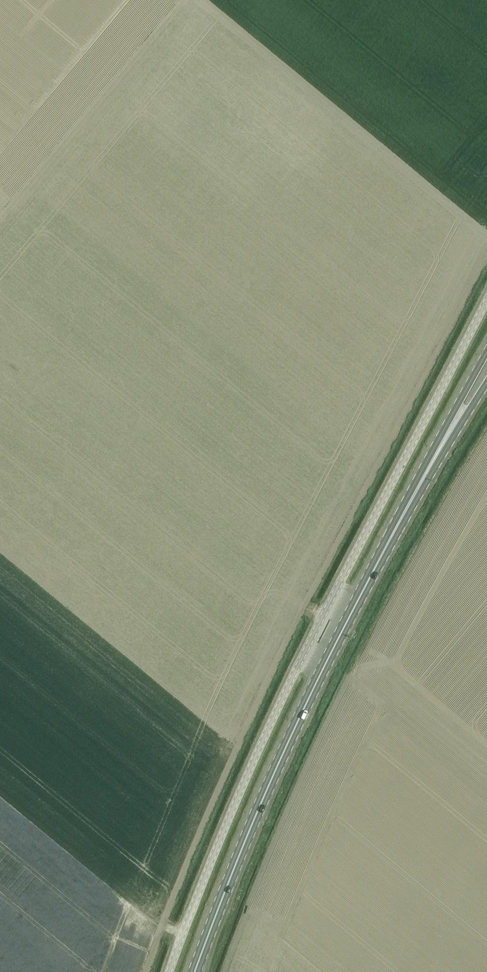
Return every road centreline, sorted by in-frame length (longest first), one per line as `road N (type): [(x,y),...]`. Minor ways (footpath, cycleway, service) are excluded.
road 1 (unclassified): [(170,971),(276,711),(486,298)]
road 2 (primary): [(195,971),(263,798),(413,497)]
road 3 (primary): [(486,357),(413,497)]
road 4 (primary): [(413,497),(486,384)]

